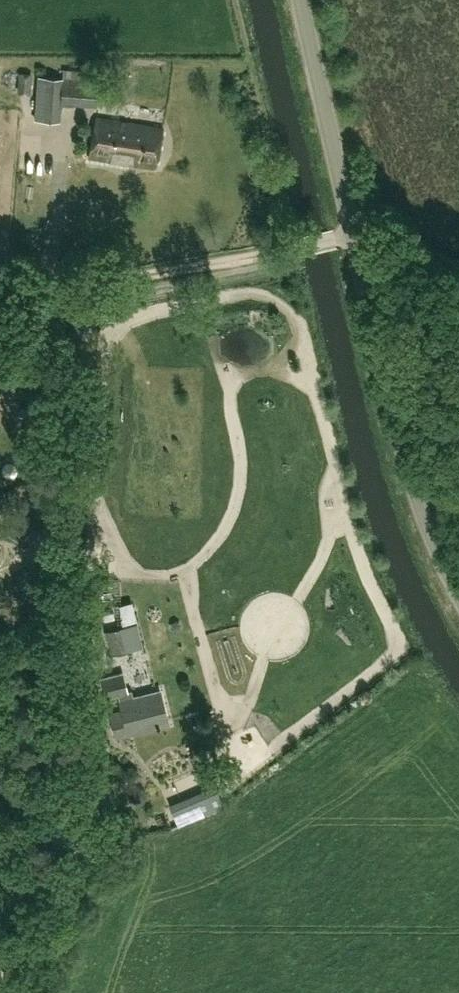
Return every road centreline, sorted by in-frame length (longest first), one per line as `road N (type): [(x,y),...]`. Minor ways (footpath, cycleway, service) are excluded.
road 1 (unclassified): [(86,282),(83,434),(64,608),(80,810),(26,992)]
road 2 (unclassified): [(458,592),(408,467),(353,232)]
road 3 (track): [(295,246),(0,294)]
road 4 (unclassified): [(353,232),(299,0)]

